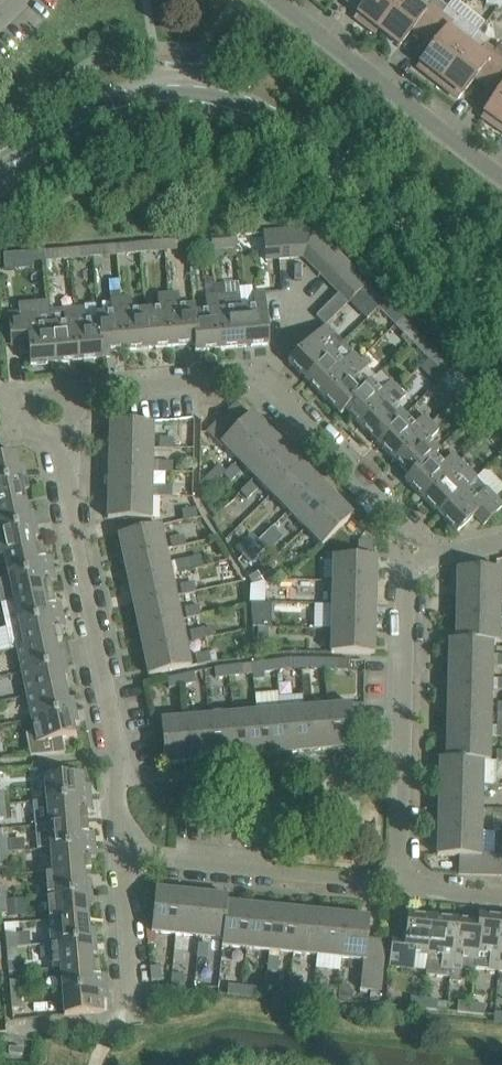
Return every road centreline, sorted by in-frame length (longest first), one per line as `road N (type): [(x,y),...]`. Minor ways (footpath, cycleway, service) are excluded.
road 1 (secondary): [(501,296),(269,122),(213,102),(119,107),(28,154)]
road 2 (residential): [(122,851),(118,754),(57,433)]
road 3 (residential): [(84,395),(249,376),(271,385),(409,532),(408,553)]
road 4 (residential): [(501,176),(277,0)]
road 5 (residential): [(401,886),(122,851)]
road 6 (residential): [(408,553),(402,758)]
road 7 (residential): [(122,851),(135,1013)]
road 8 (residential): [(401,886),(402,758)]

